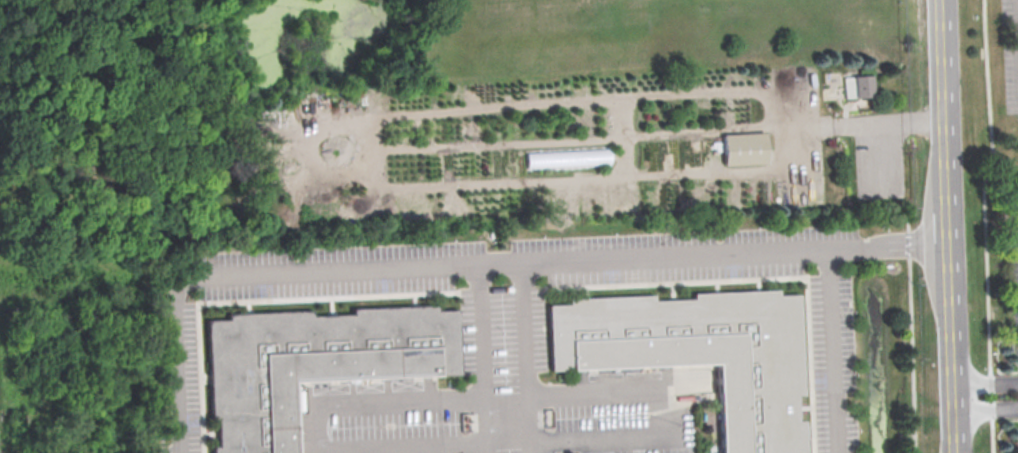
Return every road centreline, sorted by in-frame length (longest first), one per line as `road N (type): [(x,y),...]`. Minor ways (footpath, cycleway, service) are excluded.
road 1 (tertiary): [(941,0),(953,452)]

